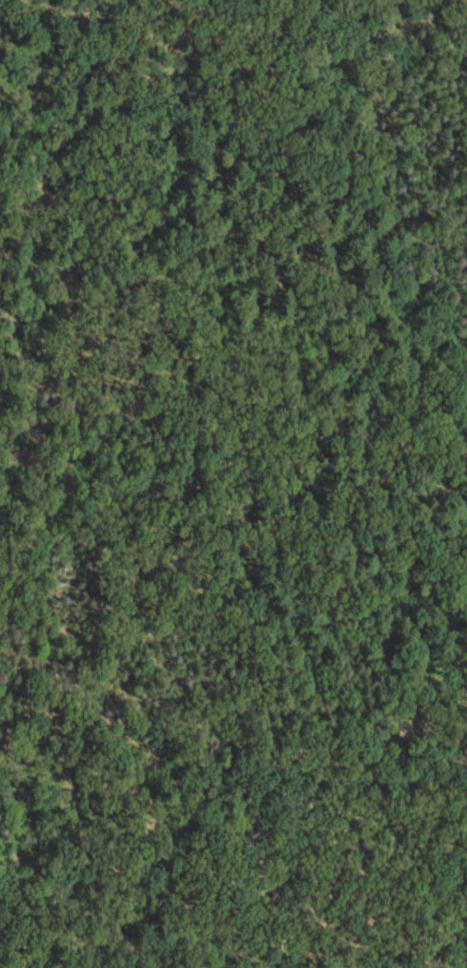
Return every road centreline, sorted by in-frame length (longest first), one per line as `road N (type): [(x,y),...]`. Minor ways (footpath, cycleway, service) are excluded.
road 1 (residential): [(25,967),(52,405),(59,0)]
road 2 (residential): [(52,405),(466,427)]

